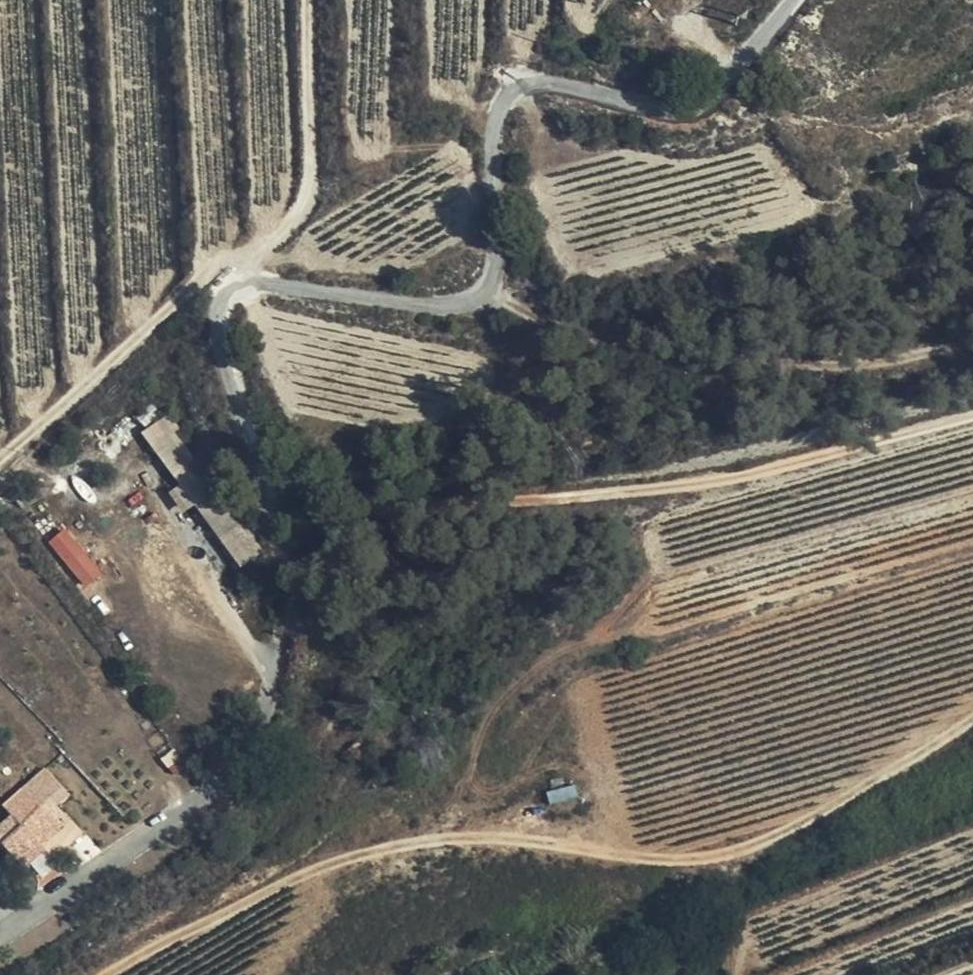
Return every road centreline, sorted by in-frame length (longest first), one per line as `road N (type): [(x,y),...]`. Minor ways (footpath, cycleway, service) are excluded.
road 1 (residential): [(795,0),(729,76),(686,102),(656,107),(543,84),(500,104),(492,129),(497,273),(475,299),(444,306),(245,284),(220,299),(219,344),(292,585),(289,638)]
road 2 (track): [(114,946),(219,903),(342,837),(418,810),(531,821),(631,844),(741,852),(870,781),(972,711)]
road 3 (track): [(972,410),(770,468),(637,484),(504,489),(310,459),(256,470)]
road 4 (track): [(497,273),(581,323),(820,367),(972,337)]
road 5 (track): [(114,946),(194,895),(264,836),(320,741),(345,676),(333,638),(291,602)]
road 6 (track): [(0,938),(255,758),(289,638)]
road 7 (track): [(245,284),(313,186),(310,0)]
road 8 (track): [(741,852),(733,974)]

